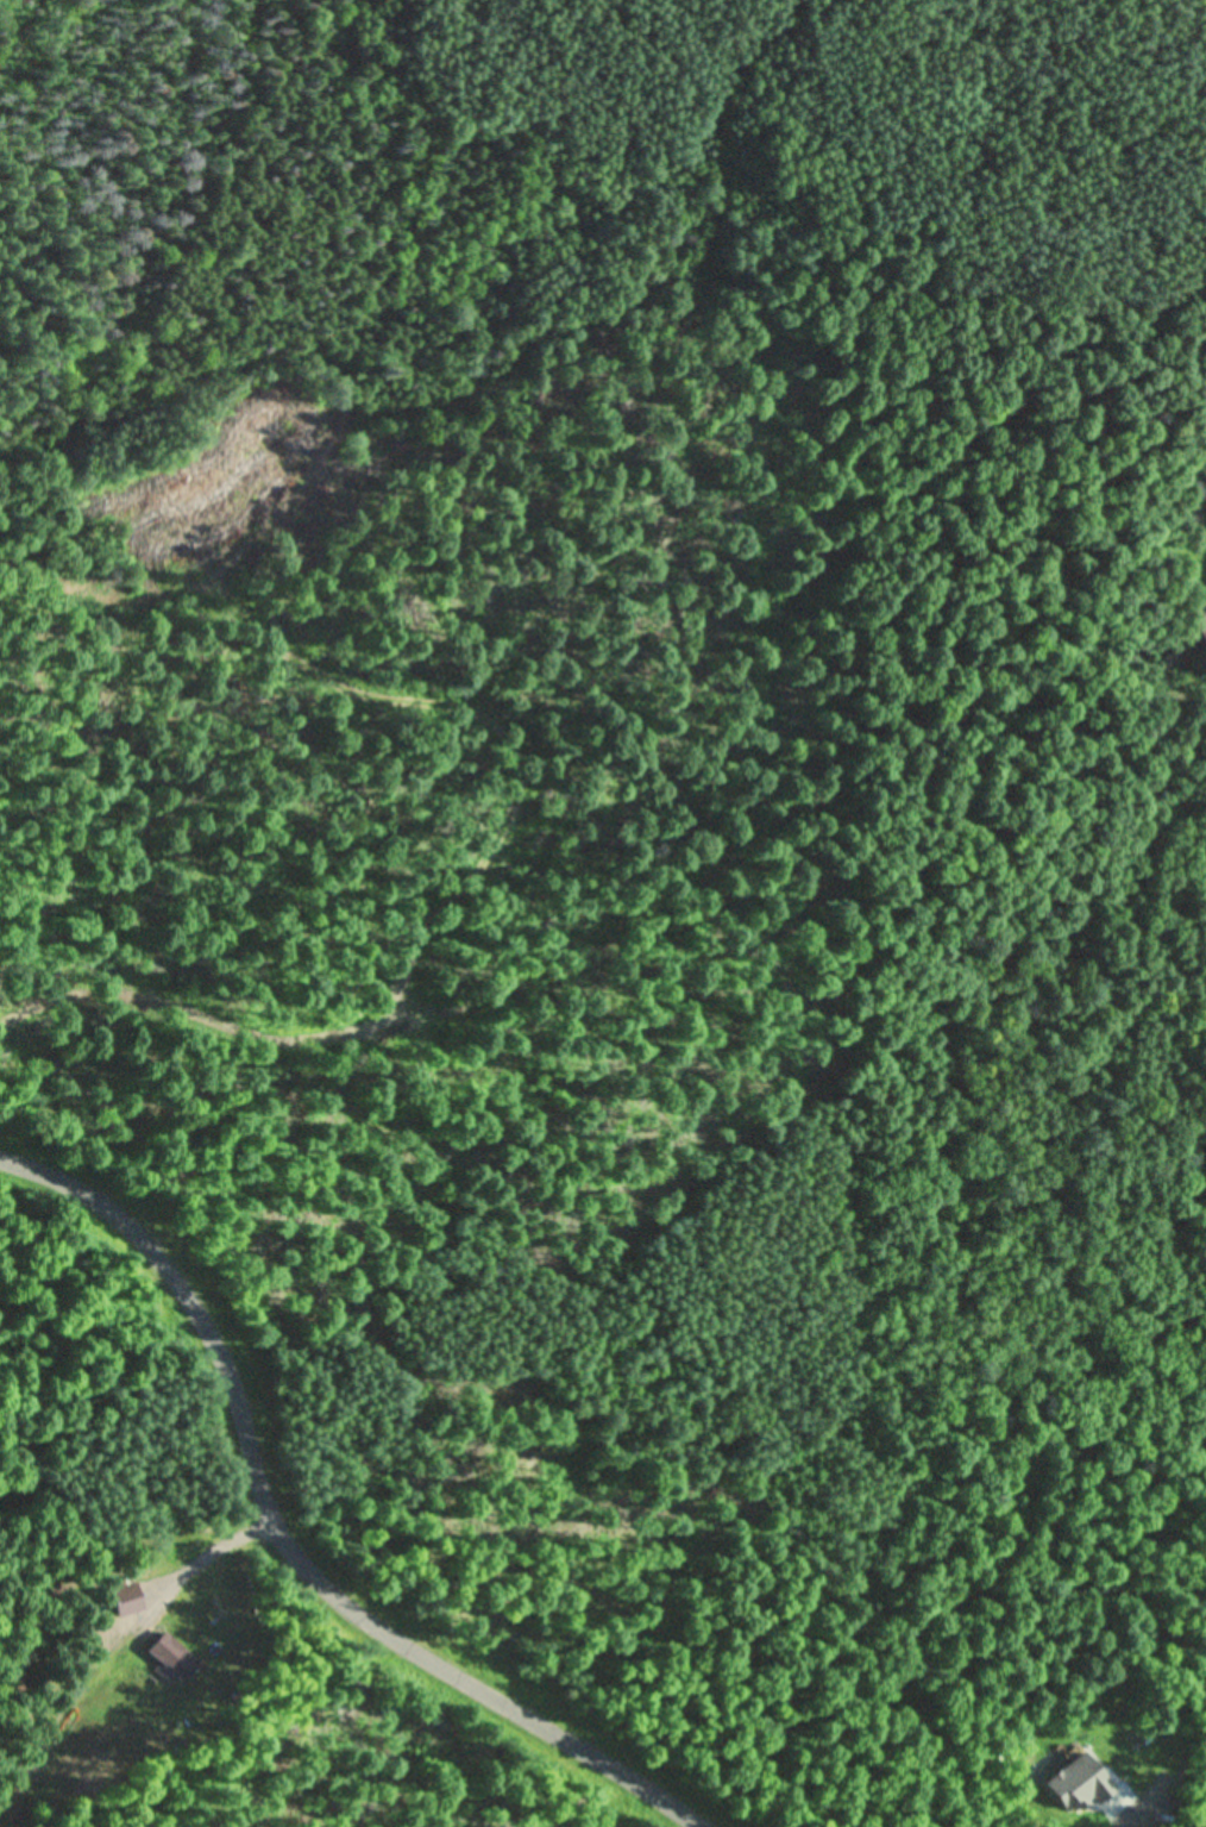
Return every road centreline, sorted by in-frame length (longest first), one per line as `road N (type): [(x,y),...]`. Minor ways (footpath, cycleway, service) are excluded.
road 1 (residential): [(0,1162),(101,1203),(162,1260),(231,1375),(266,1513),(306,1572),(356,1622),(696,1826)]

